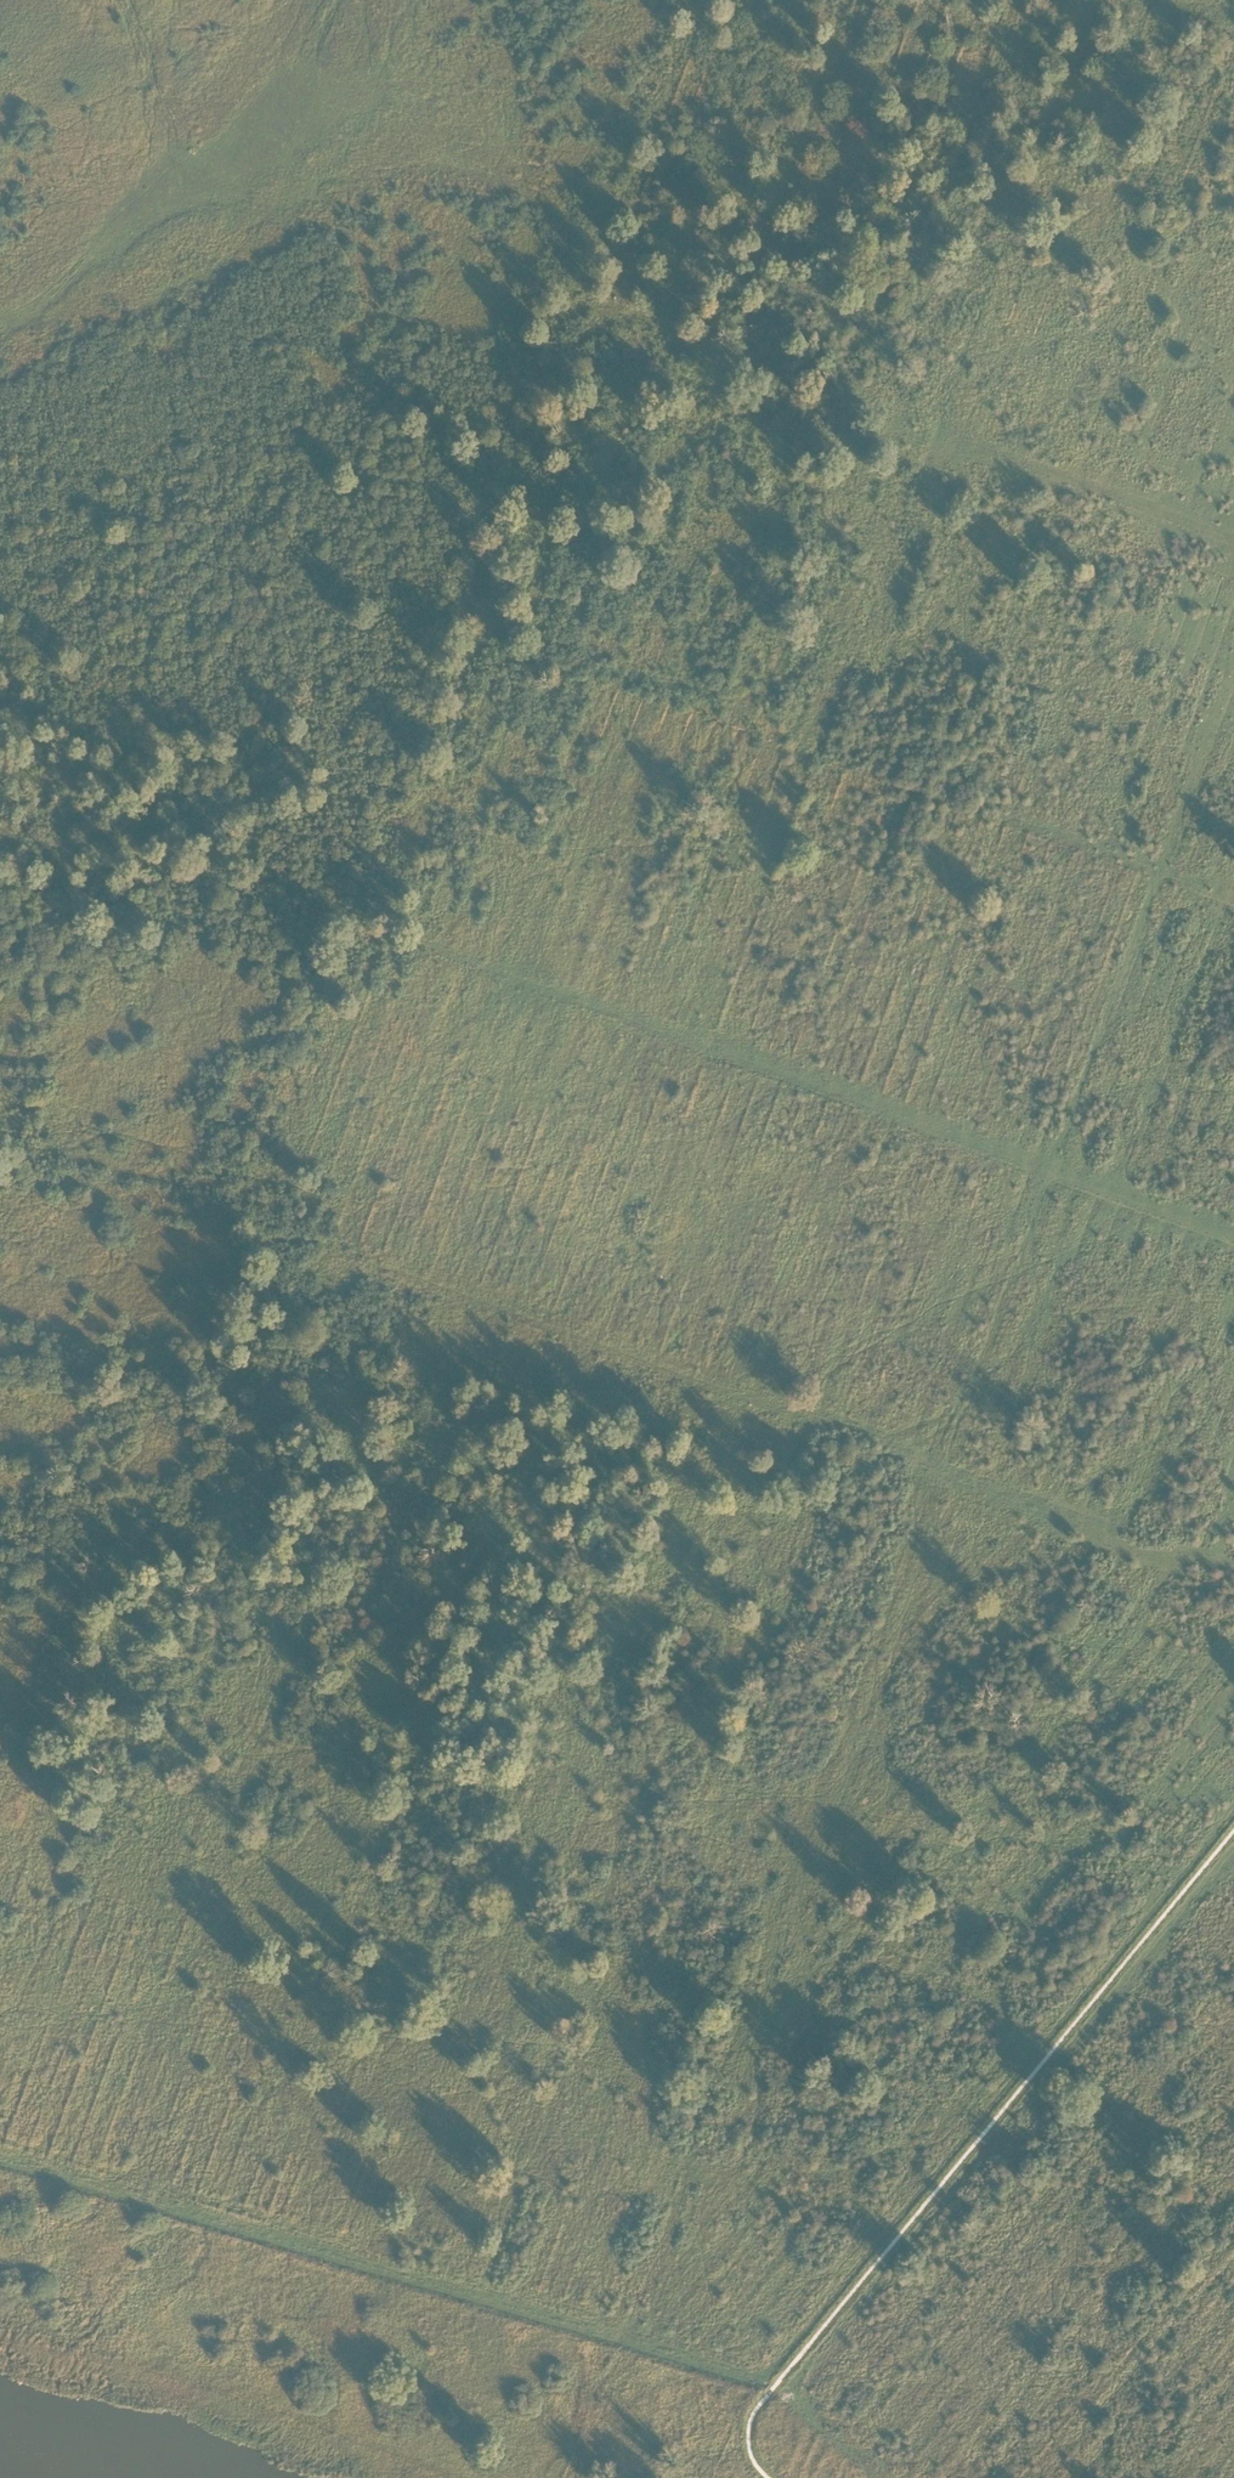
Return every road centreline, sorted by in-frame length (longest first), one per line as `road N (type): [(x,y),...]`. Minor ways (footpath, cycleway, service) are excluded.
road 1 (track): [(781,2382),(0,2157)]

